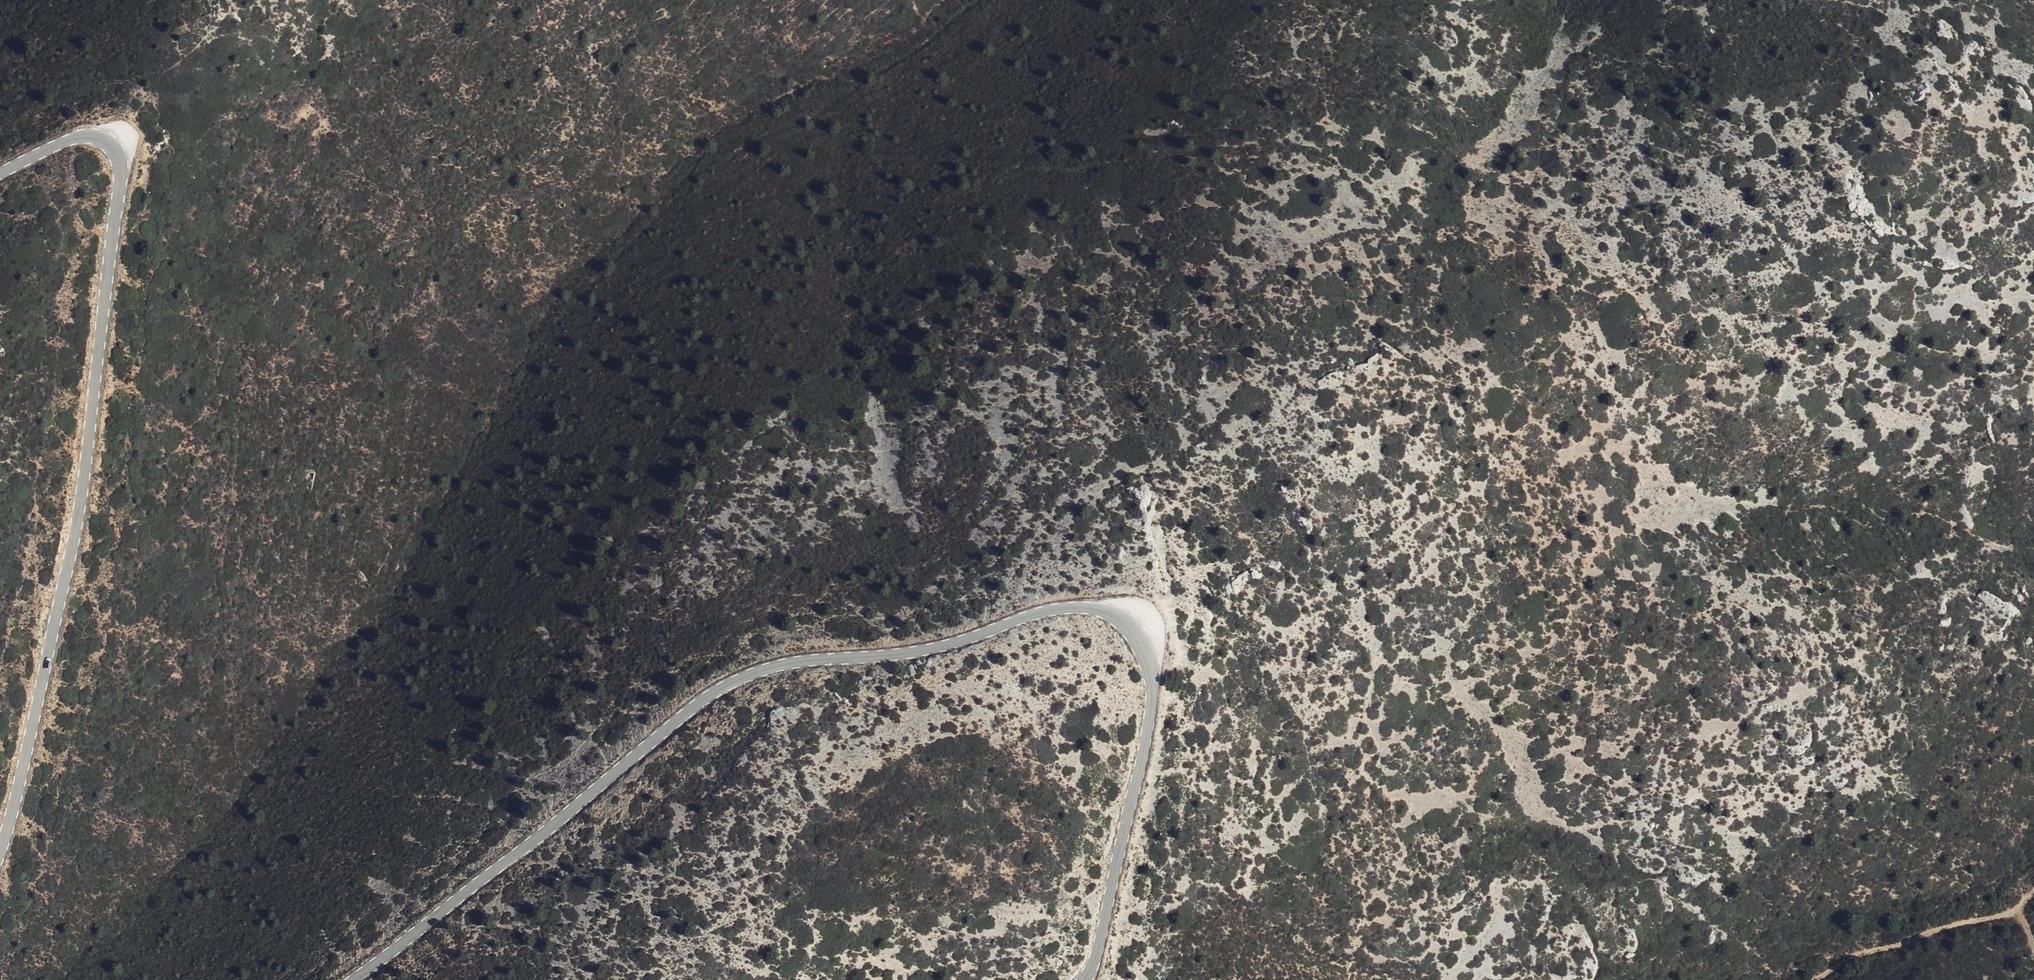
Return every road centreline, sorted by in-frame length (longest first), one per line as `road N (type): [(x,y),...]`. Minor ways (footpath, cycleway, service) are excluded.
road 1 (tertiary): [(352,979),(731,682),(790,663),(912,653),(1081,606),(1128,626),(1153,685),(1085,979)]
road 2 (tertiary): [(0,174),(86,136),(108,142),(121,166),(80,505),(0,849)]
road 3 (track): [(2033,888),(2015,911),(1864,951),(1812,979)]

